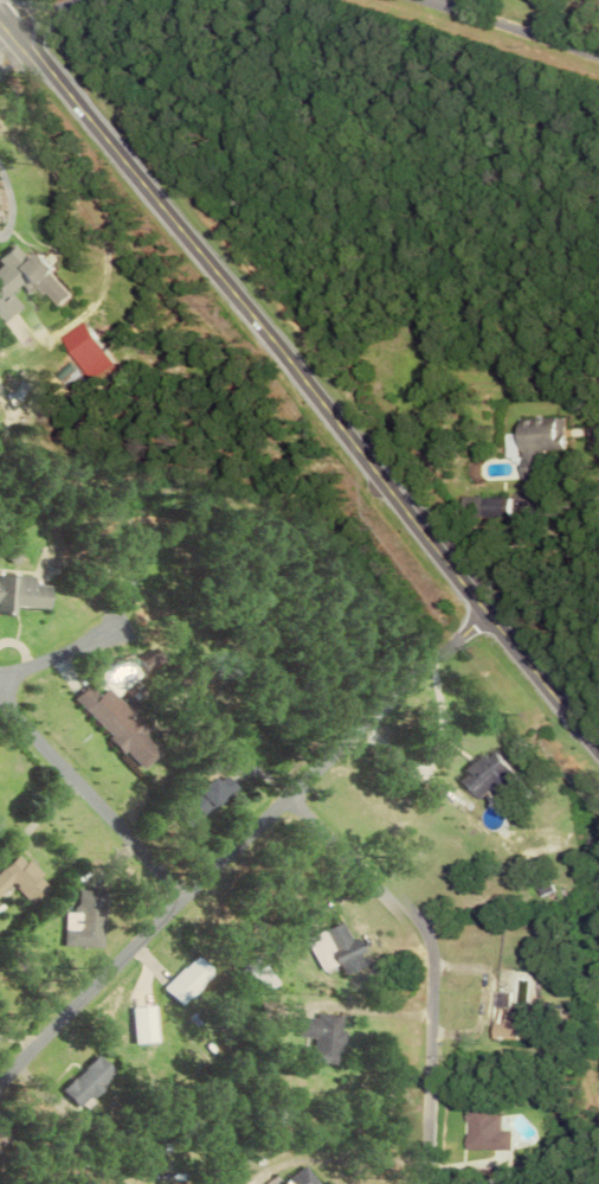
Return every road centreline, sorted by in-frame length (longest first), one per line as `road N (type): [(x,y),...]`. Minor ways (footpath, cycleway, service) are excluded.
road 1 (primary): [(598,746),(0,8)]
road 2 (residential): [(0,1092),(494,615)]
road 3 (residential): [(427,1183),(436,990),(429,937),(301,794)]
road 4 (residential): [(194,909),(0,686)]
road 5 (residential): [(598,57),(417,0)]

